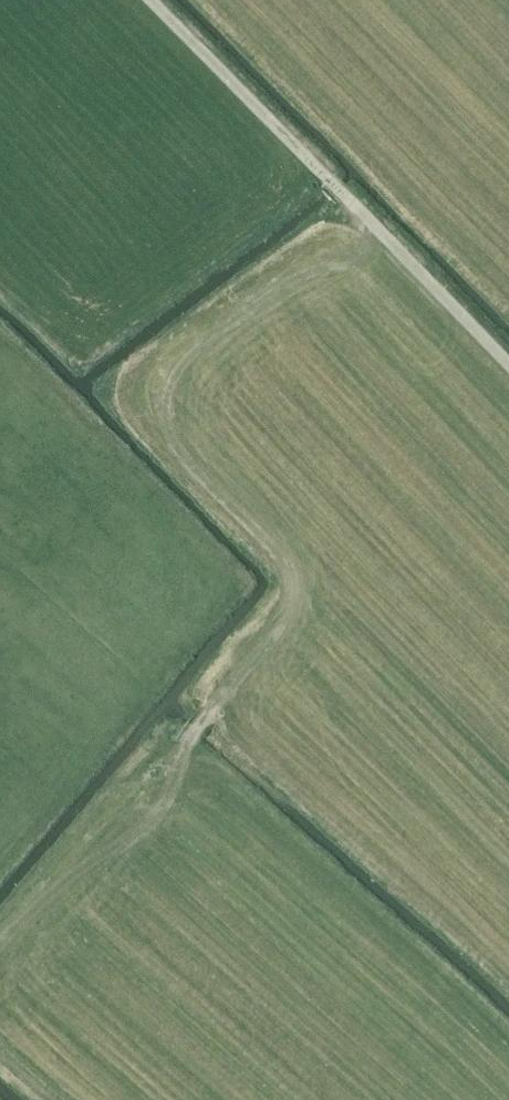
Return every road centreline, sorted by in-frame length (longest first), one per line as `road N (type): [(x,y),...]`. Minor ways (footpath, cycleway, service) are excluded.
road 1 (track): [(362,213),(336,254),(295,266),(206,323),(159,371),(156,388),(170,445),(285,564),(293,611),(225,699),(0,933)]
road 2 (track): [(151,0),(508,365)]

